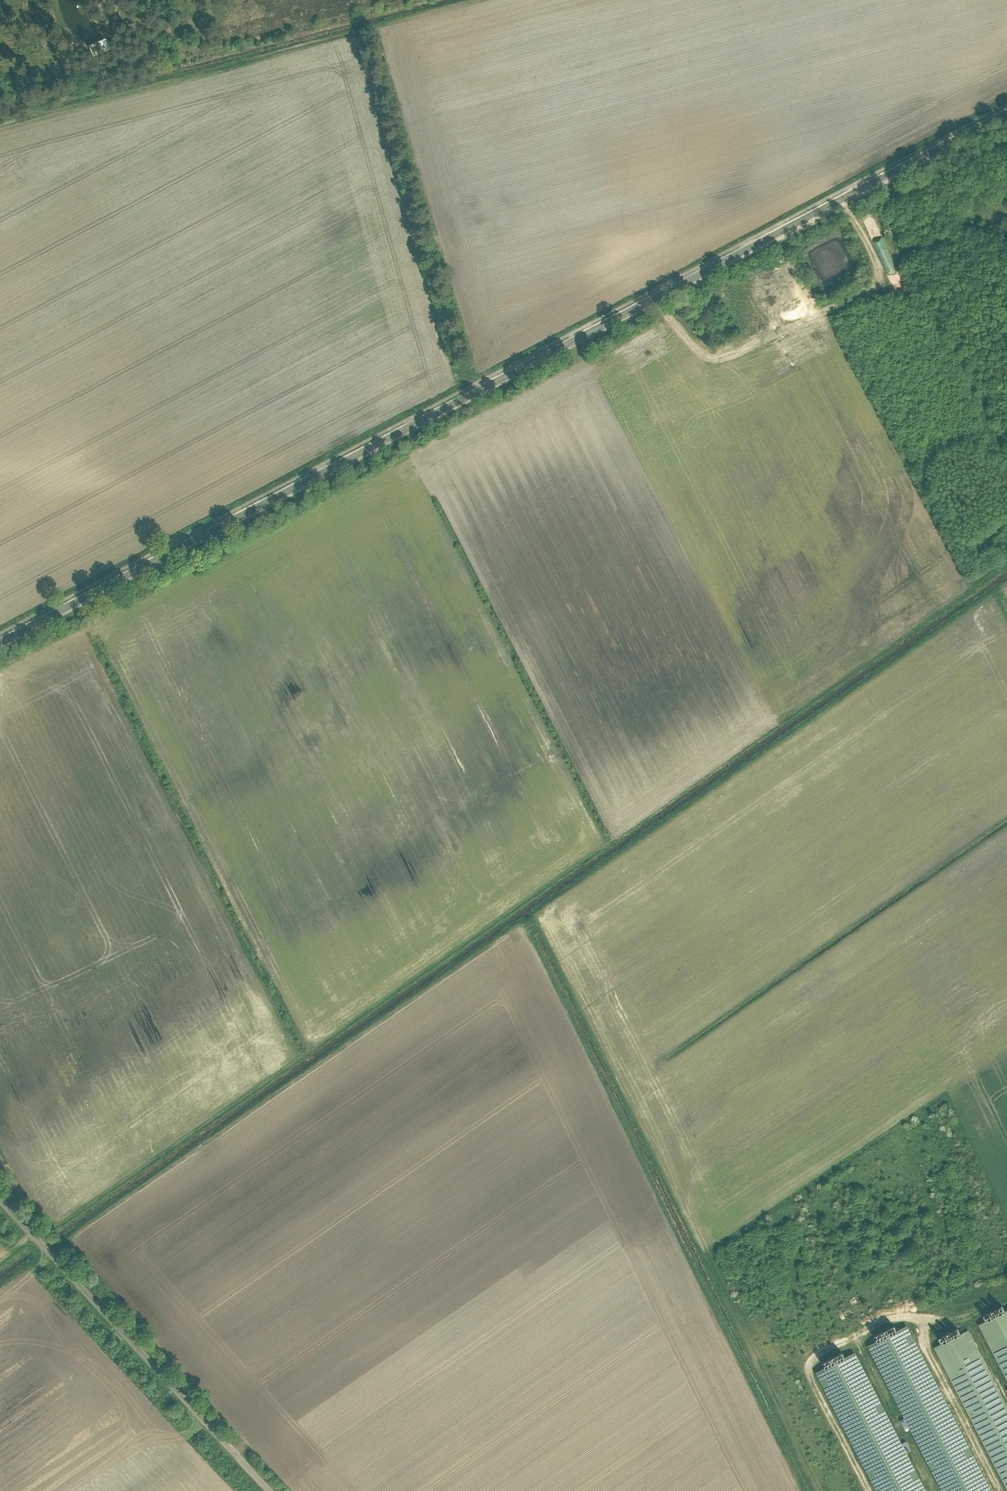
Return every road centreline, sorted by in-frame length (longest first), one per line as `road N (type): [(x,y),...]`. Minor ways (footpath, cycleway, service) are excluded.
road 1 (tertiary): [(0,642),(1006,112)]
road 2 (unclassified): [(0,1198),(271,1490)]

